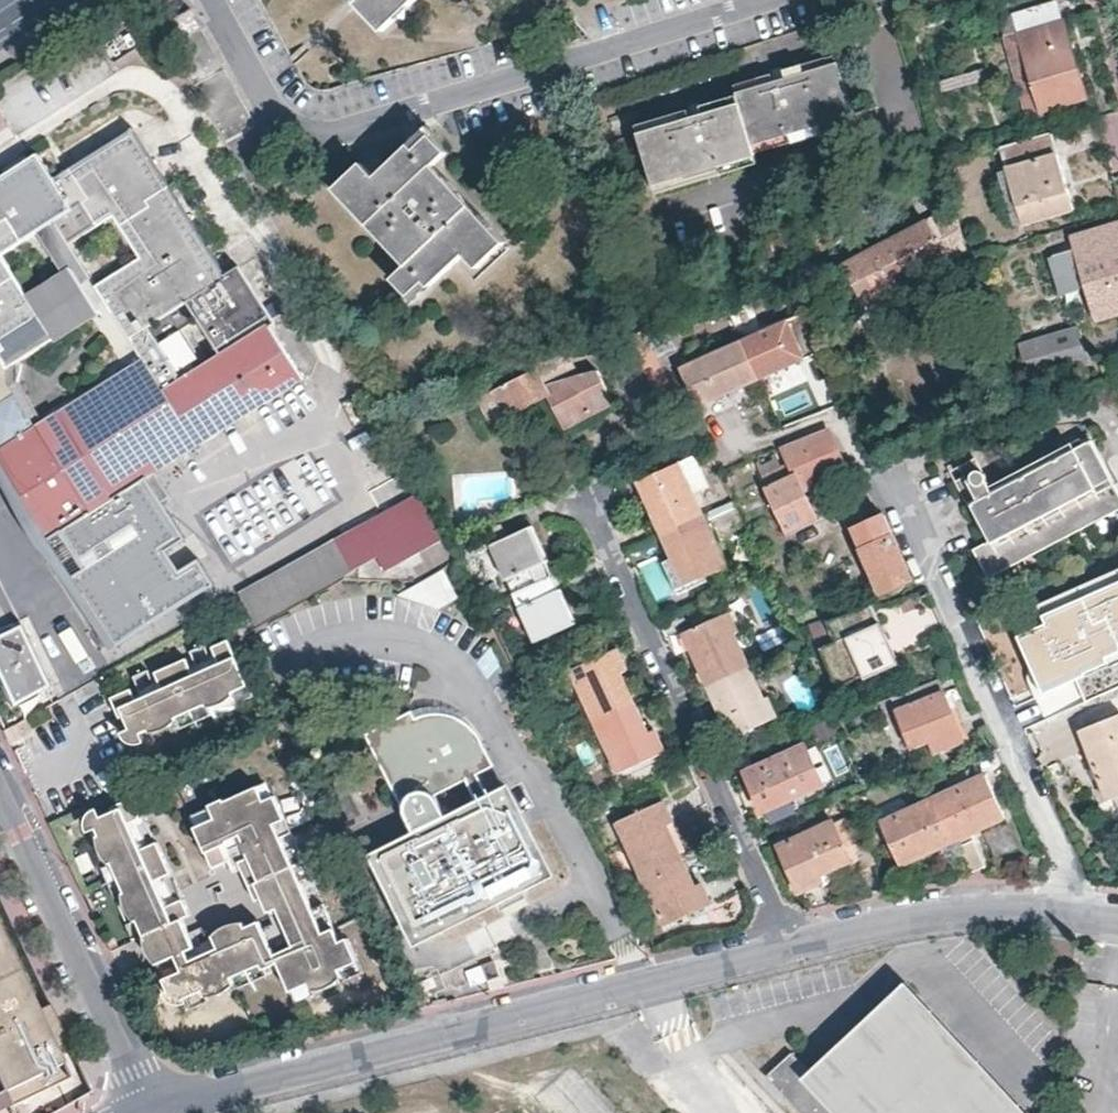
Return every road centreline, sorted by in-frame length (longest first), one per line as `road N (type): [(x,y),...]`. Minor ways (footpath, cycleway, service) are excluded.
road 1 (residential): [(795,951),(151,1112)]
road 2 (residential): [(756,445),(838,416),(857,454),(898,480),(1088,914)]
road 3 (residential): [(212,0),(278,118),(315,139),(766,0)]
road 4 (residential): [(591,515),(795,951)]
road 5 (residential): [(0,791),(151,1112)]
road 6 (residential): [(1088,914),(974,912),(795,951)]

